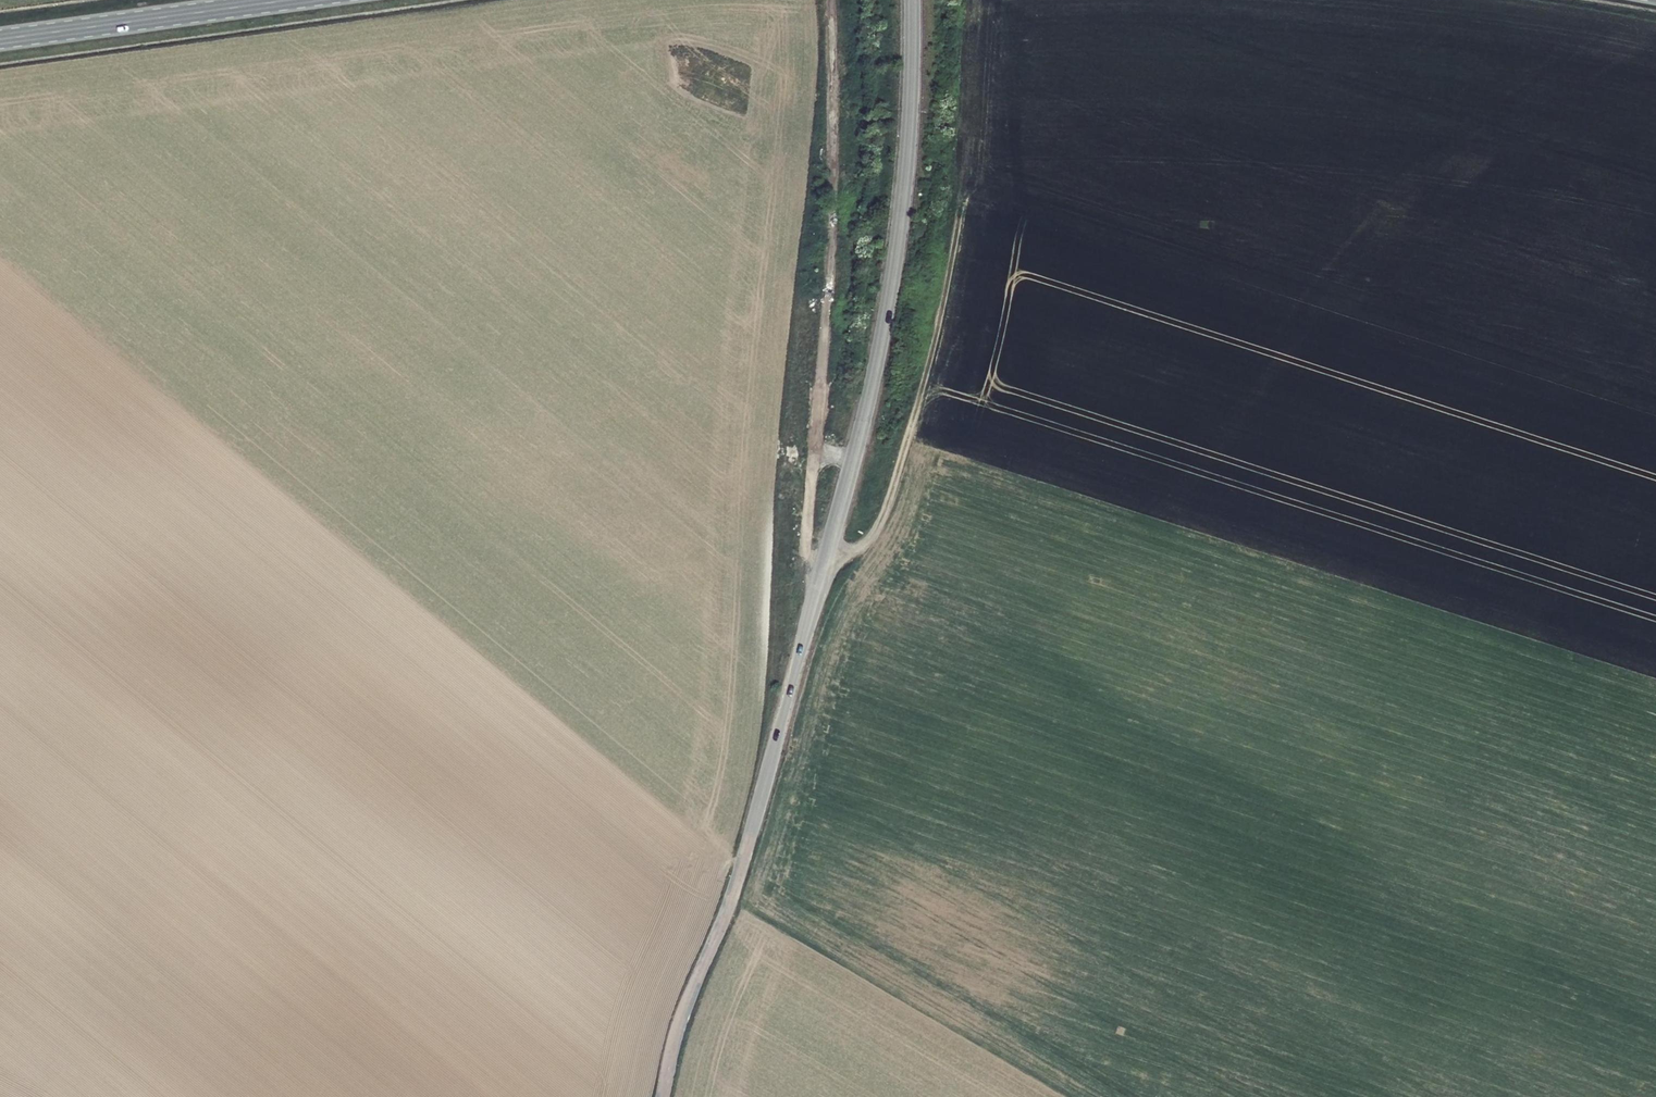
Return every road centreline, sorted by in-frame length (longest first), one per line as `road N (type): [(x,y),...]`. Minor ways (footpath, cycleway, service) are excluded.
road 1 (tertiary): [(662,1096),(679,1023),(737,882),(873,379),(902,204),(912,0)]
road 2 (track): [(831,0),(832,255),(805,554),(815,598)]
road 3 (primary): [(0,39),(286,0)]

